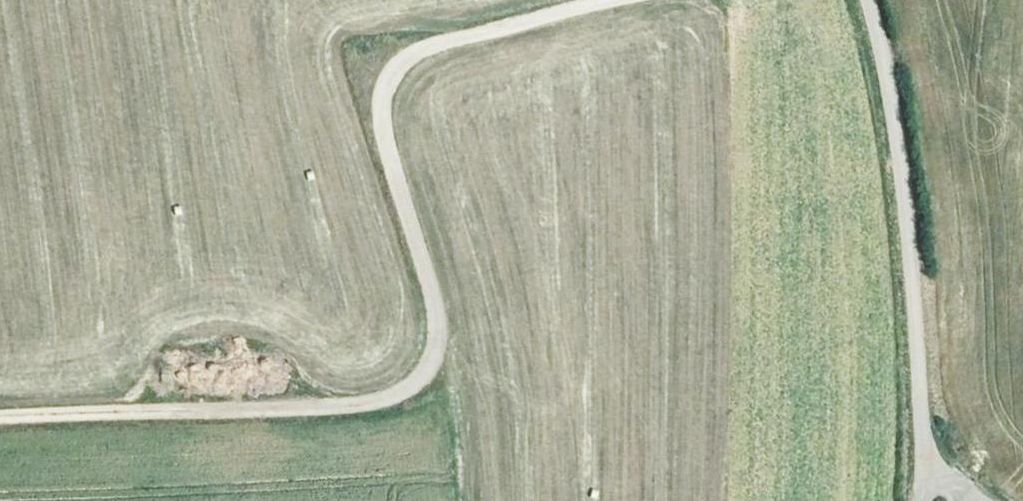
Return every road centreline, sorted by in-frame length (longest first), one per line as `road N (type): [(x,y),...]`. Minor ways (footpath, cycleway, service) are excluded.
road 1 (track): [(0,422),(373,409),(431,360),(423,278),(378,105),(419,53),(633,0)]
road 2 (unclassified): [(918,500),(925,451),(910,253),(867,0)]
road 3 (track): [(473,500),(468,420),(431,360)]

